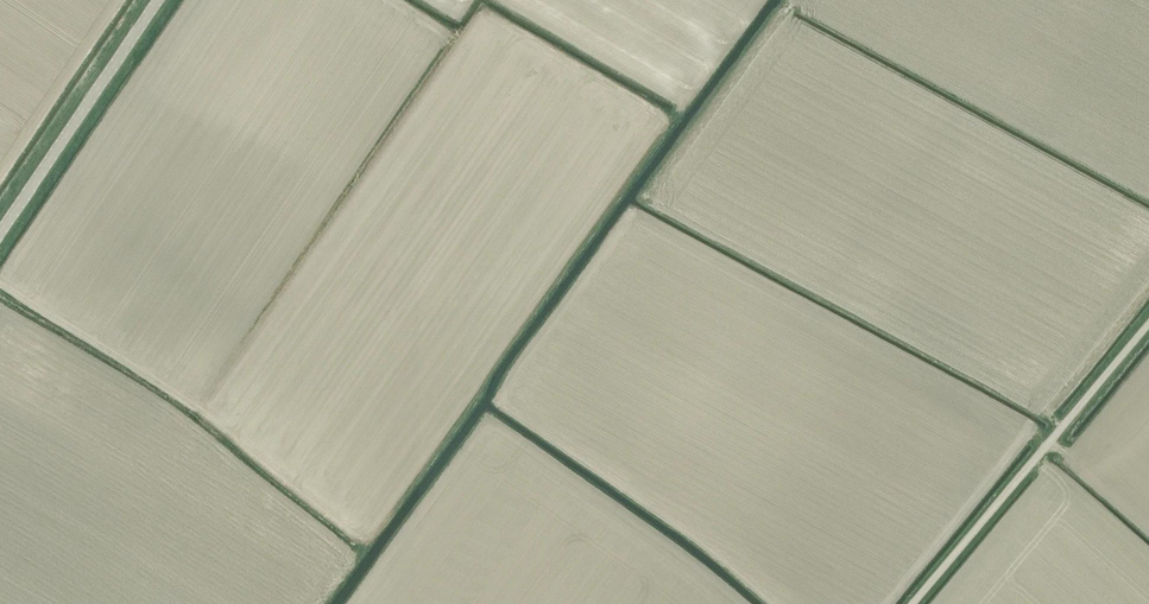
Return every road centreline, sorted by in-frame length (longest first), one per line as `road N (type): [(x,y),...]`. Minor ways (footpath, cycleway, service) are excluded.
road 1 (unclassified): [(918,603),(1148,326)]
road 2 (tertiary): [(0,235),(160,0)]

